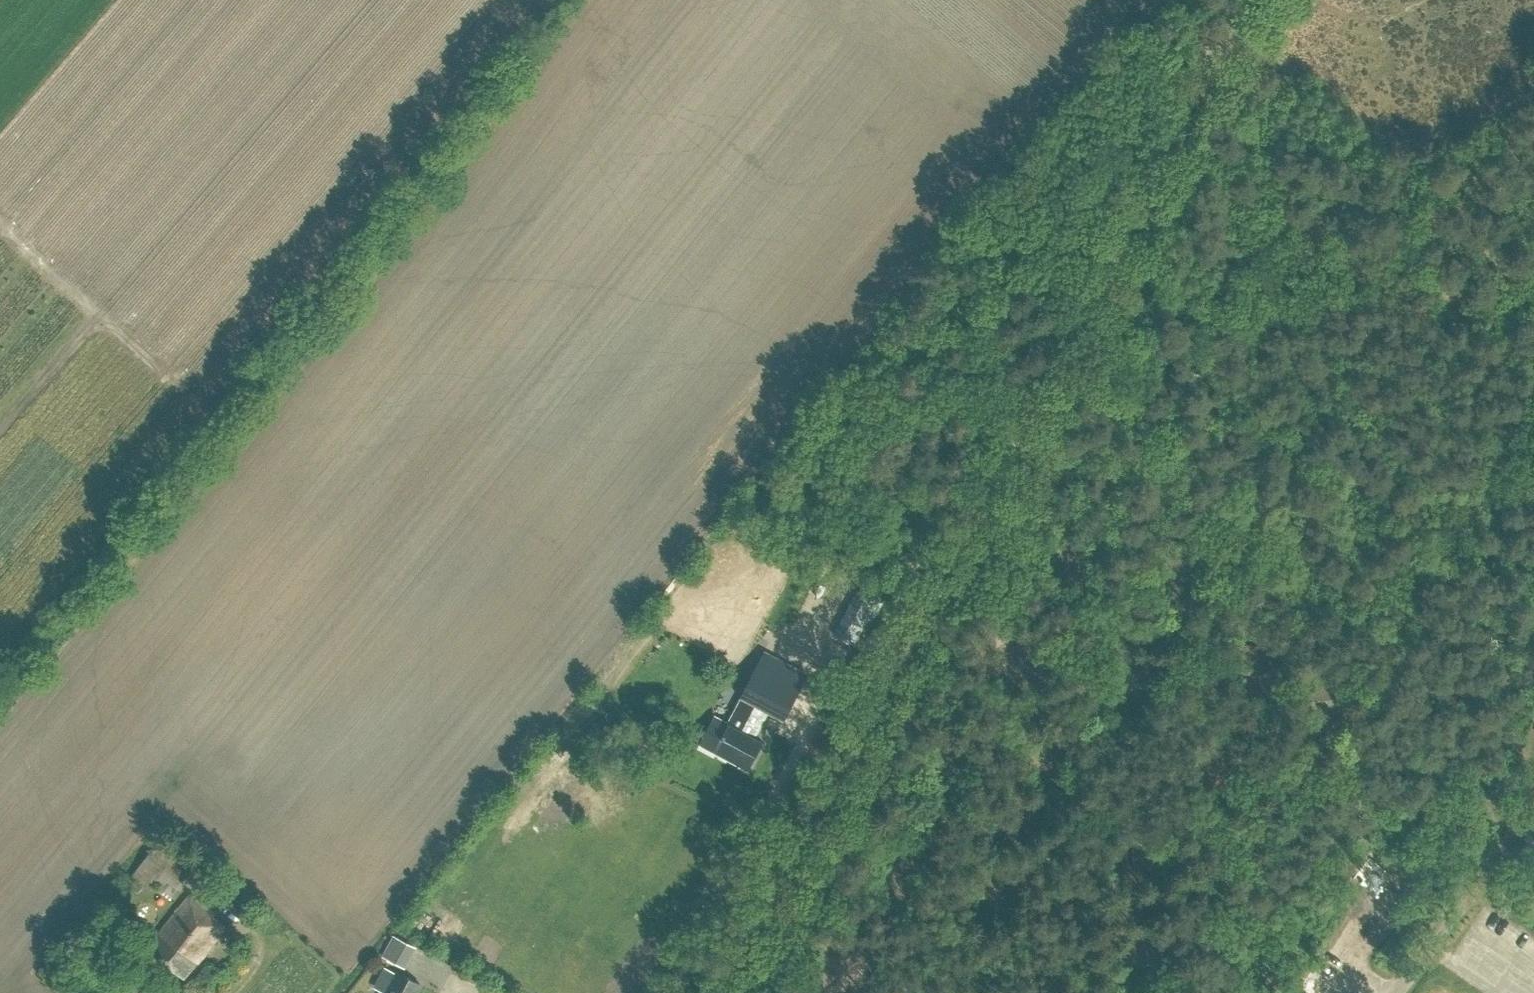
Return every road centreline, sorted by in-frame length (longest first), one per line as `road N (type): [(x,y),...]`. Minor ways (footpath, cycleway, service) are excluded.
road 1 (track): [(726,992),(1260,0)]

